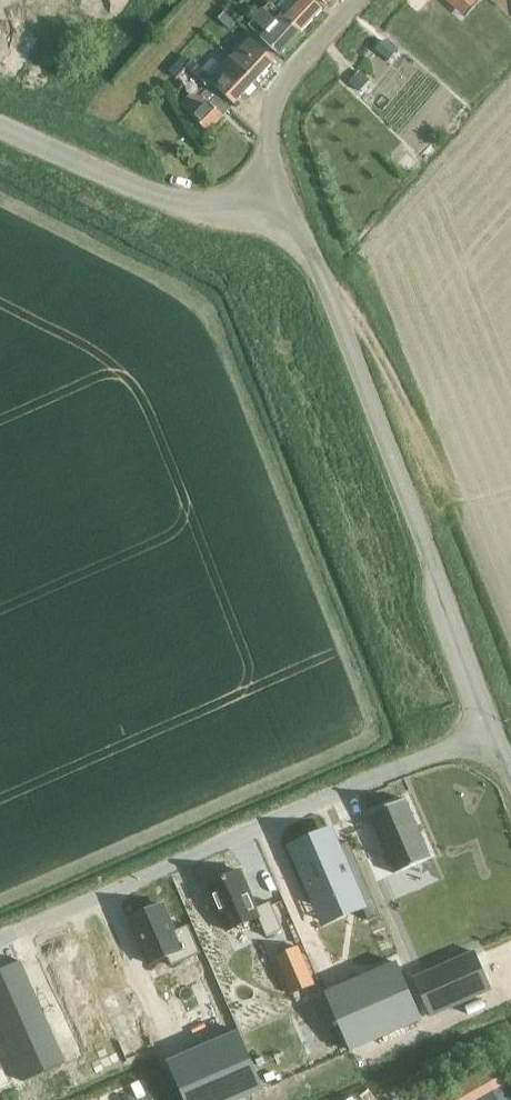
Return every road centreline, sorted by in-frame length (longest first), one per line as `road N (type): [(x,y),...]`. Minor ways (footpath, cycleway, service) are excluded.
road 1 (unclassified): [(492,735),(311,250),(287,216),(259,200)]
road 2 (unclassified): [(0,941),(492,735)]
road 3 (unclassified): [(259,200),(164,201),(0,125)]
road 4 (residential): [(259,200),(284,85),(360,0)]

